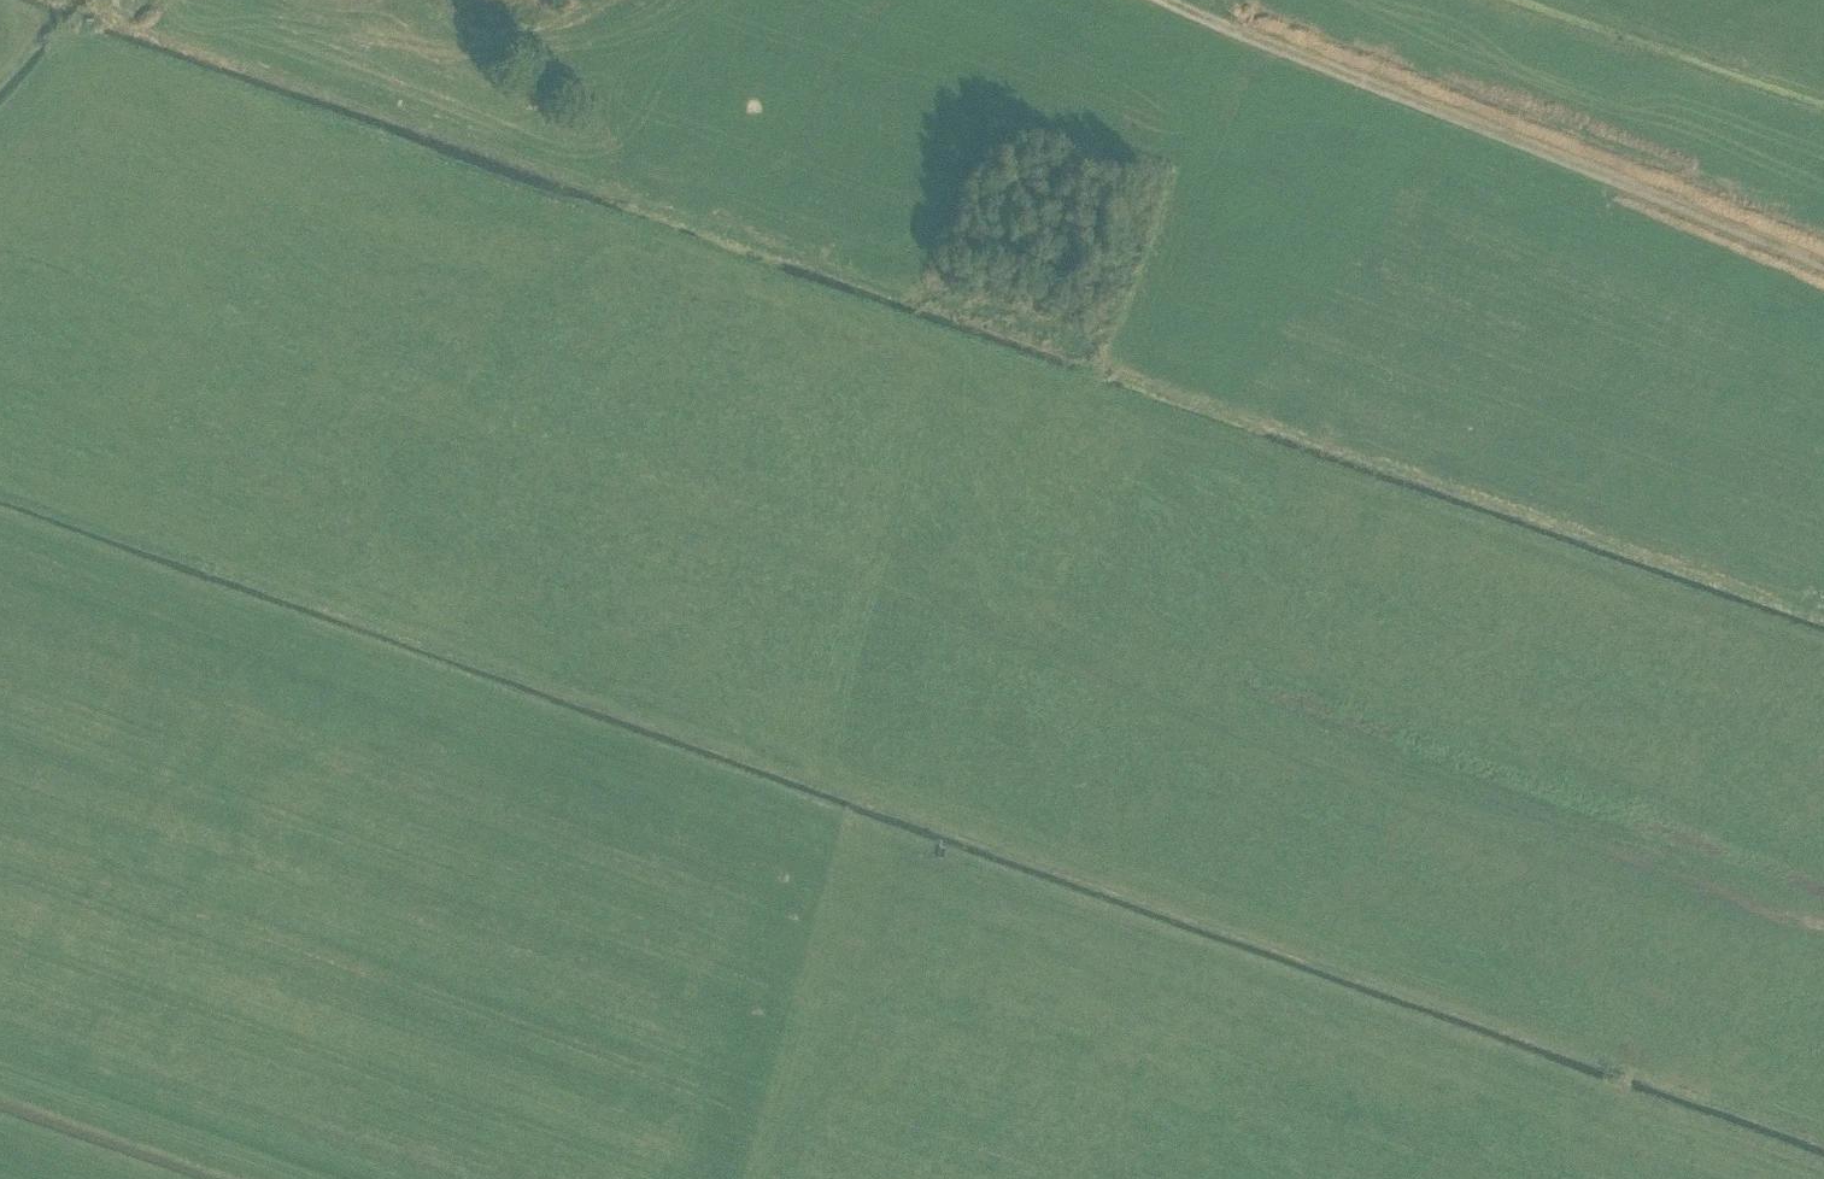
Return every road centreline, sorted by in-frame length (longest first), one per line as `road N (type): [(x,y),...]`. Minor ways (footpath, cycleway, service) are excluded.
road 1 (track): [(1823,261),(1167,0)]

